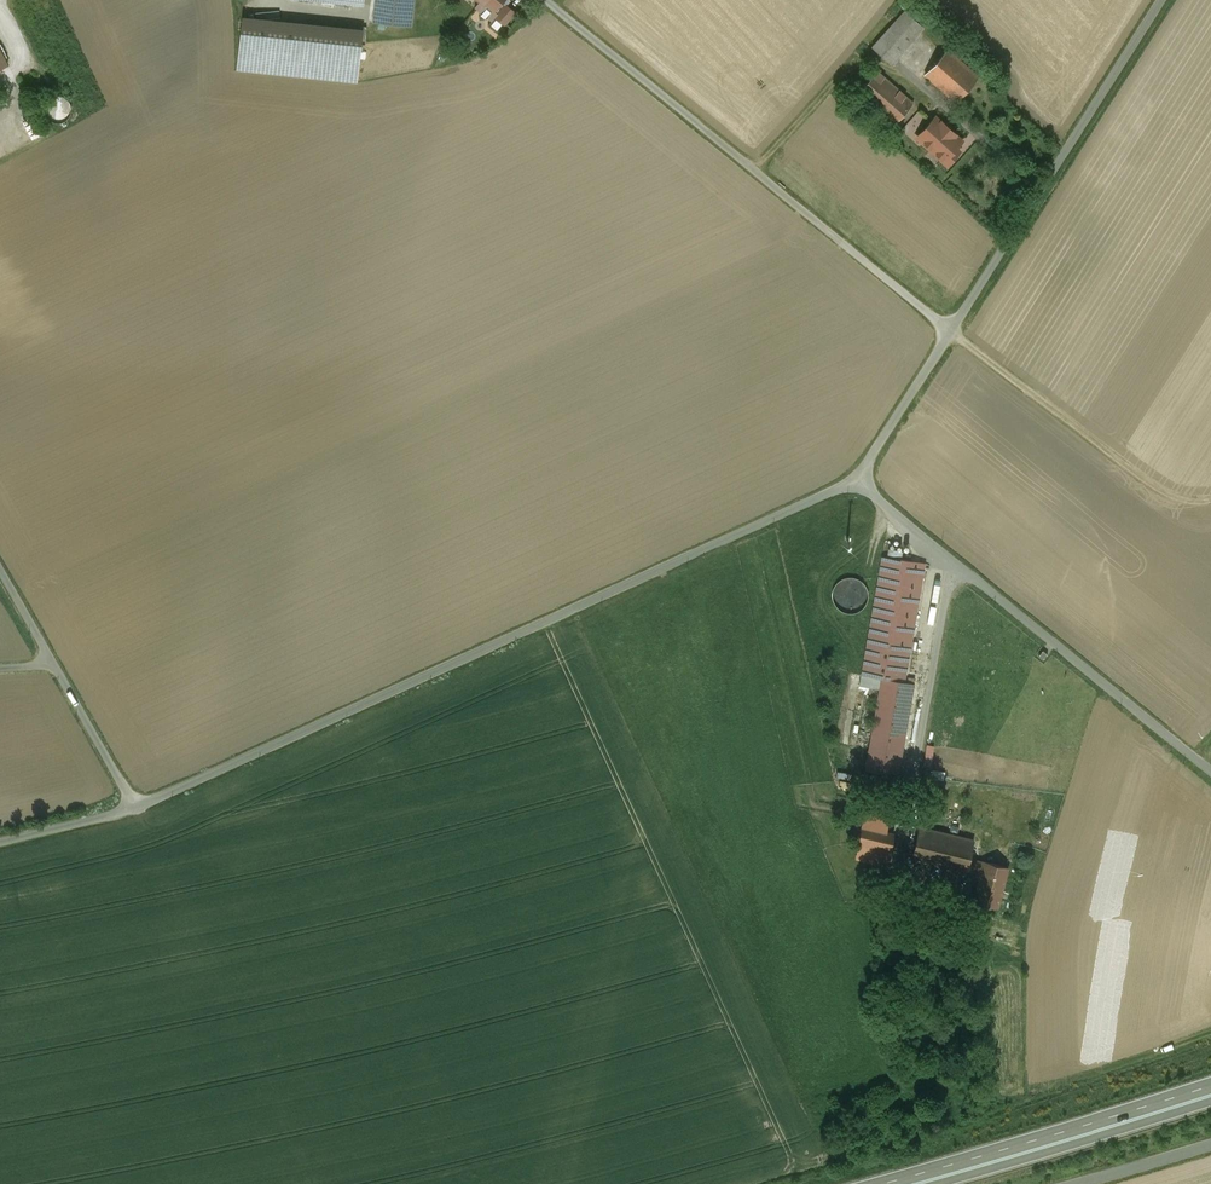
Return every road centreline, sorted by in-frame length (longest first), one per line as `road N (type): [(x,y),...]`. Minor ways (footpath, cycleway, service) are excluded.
road 1 (unclassified): [(854,477),(134,811)]
road 2 (unclassified): [(1162,0),(854,477)]
road 3 (unclassified): [(854,477),(1210,772)]
road 4 (trunk): [(1210,1083),(873,1183)]
road 5 (track): [(951,332),(1152,484),(1181,500),(1210,499)]
road 6 (trunk): [(926,1183),(1210,1099)]
road 7 (unclassified): [(134,811),(0,570)]
road 8 (track): [(754,170),(843,71),(863,60),(905,71)]
road 9 (unclassified): [(134,811),(0,842)]
road 10 (unclassified): [(1079,1183),(1210,1144)]

